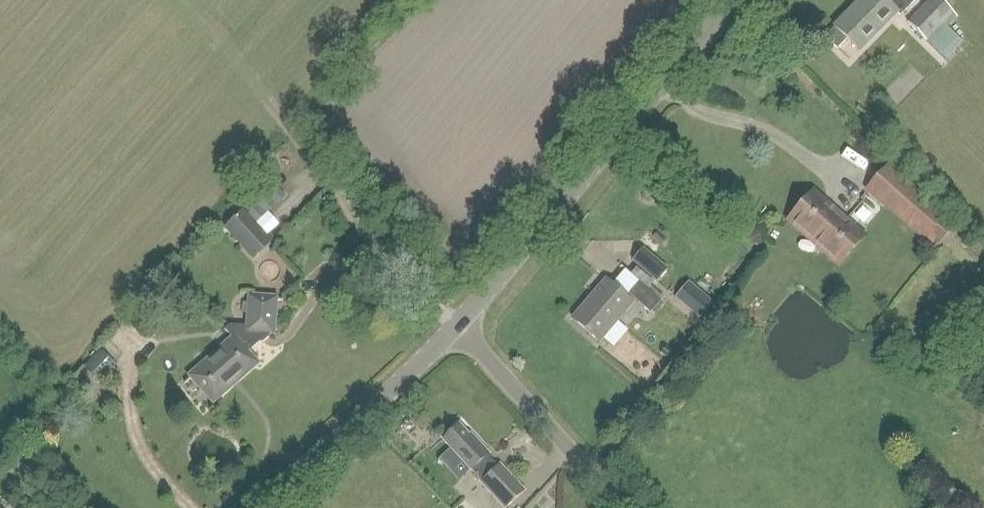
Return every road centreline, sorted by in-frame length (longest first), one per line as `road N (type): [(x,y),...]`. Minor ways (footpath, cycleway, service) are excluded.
road 1 (tertiary): [(456,324),(731,0)]
road 2 (tertiary): [(251,507),(456,324)]
road 3 (unclassified): [(622,507),(456,324)]

